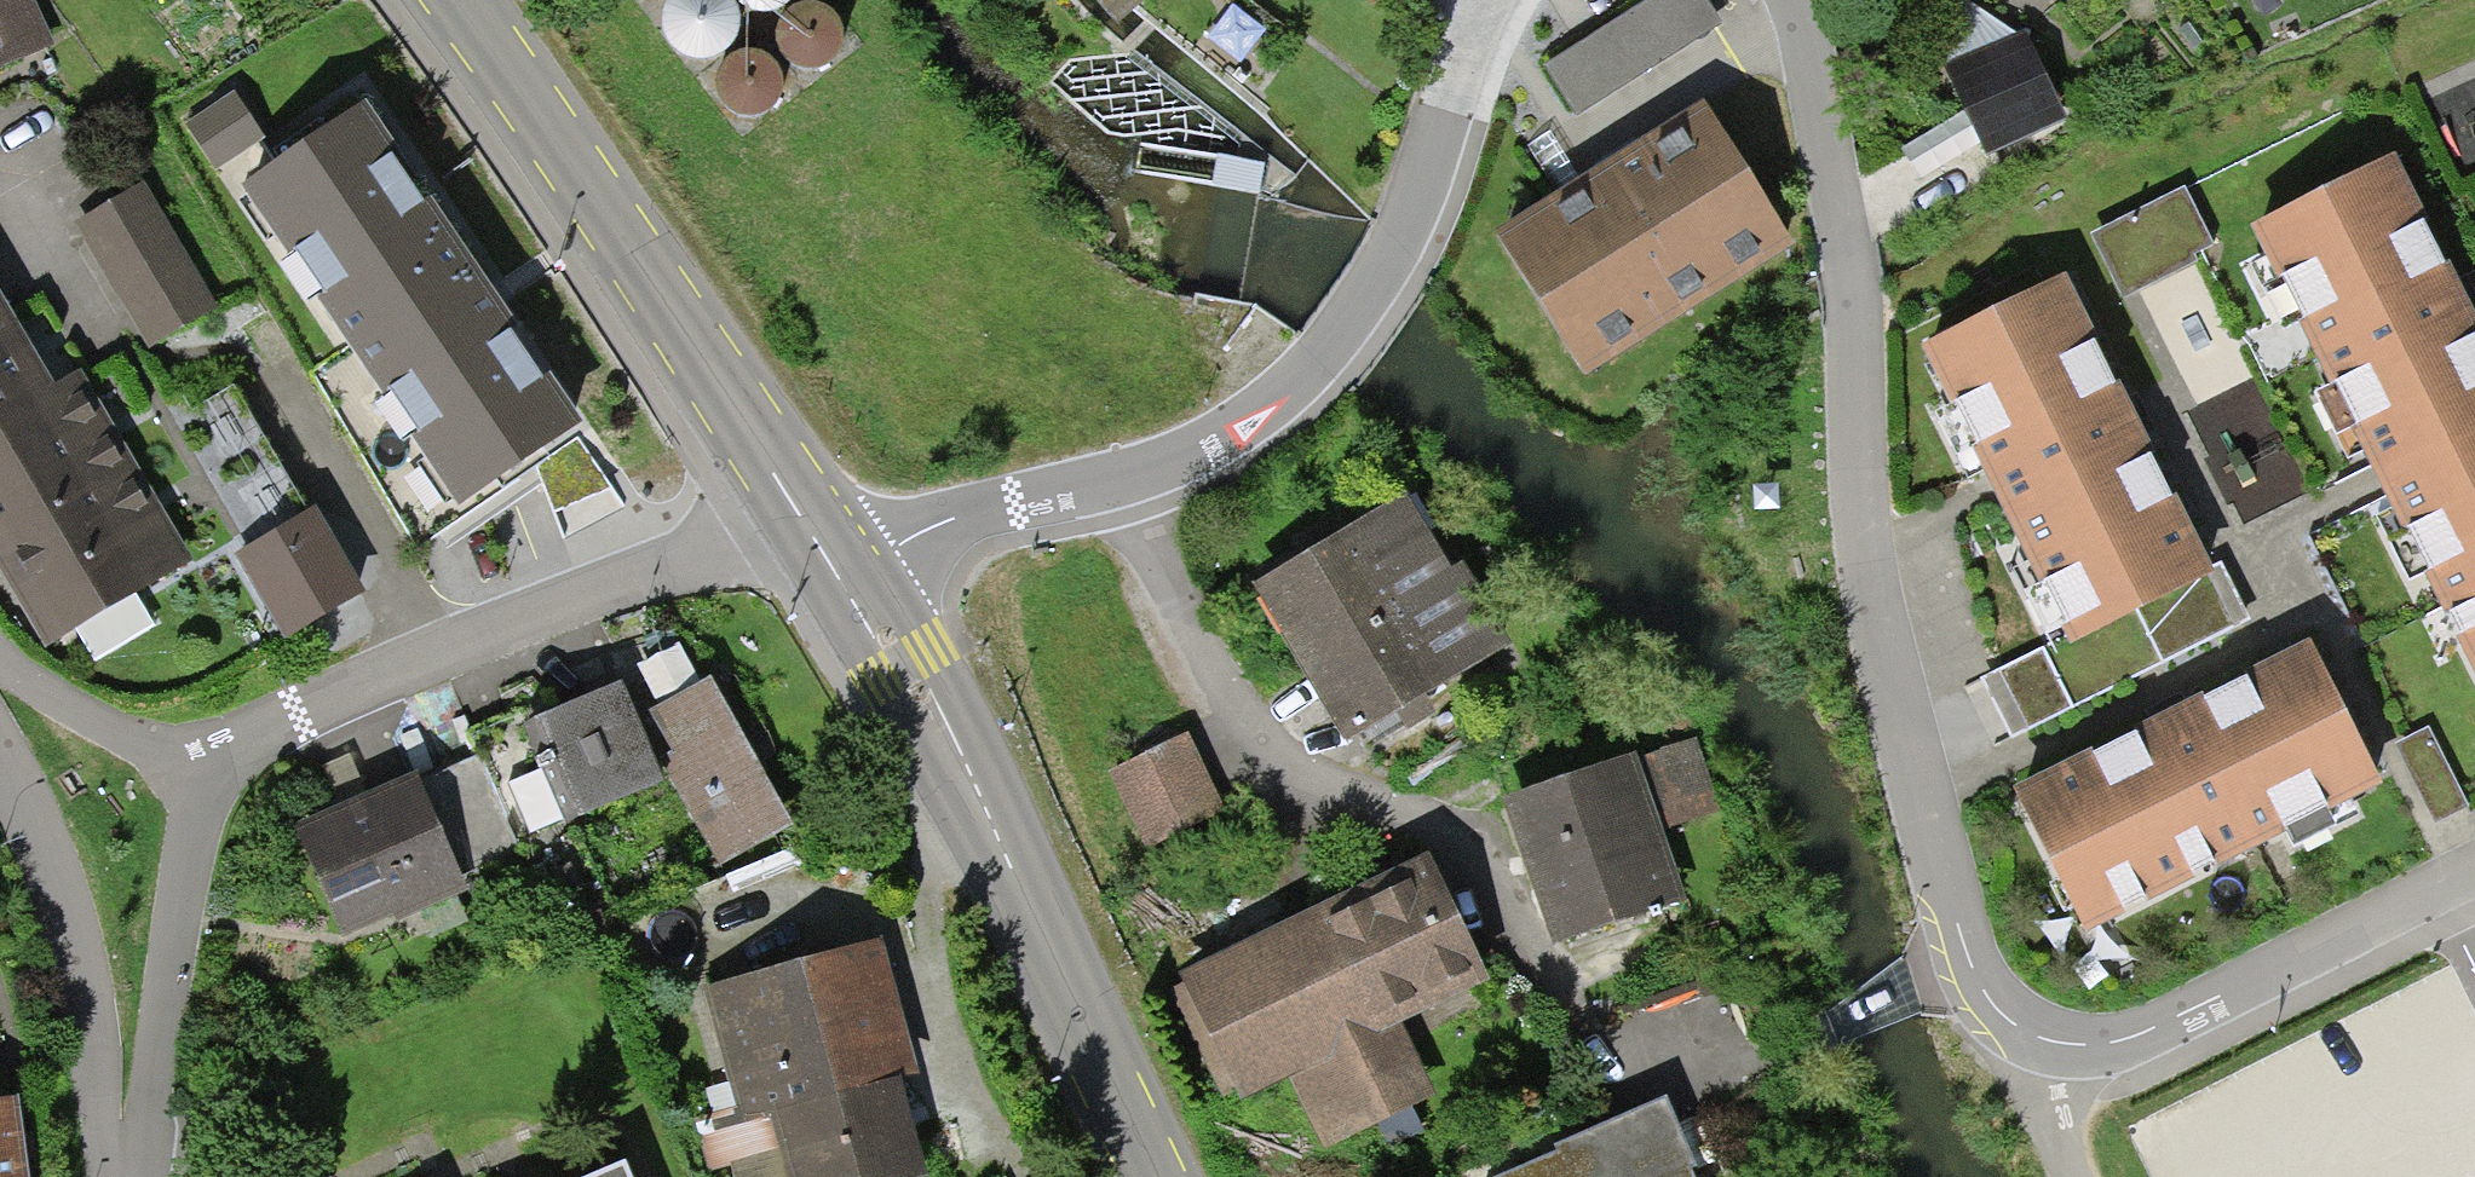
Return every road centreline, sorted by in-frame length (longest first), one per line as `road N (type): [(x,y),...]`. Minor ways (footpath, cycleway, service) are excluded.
road 1 (residential): [(2041,1038),(2002,1015),(1951,918),(1879,542),(1847,236),(1809,44),(1791,0)]
road 2 (residential): [(850,565),(932,527),(1140,476),(1214,443),(1304,377),(1402,240),(1498,0)]
road 3 (primary): [(1160,1176),(1032,905),(850,565)]
road 4 (residential): [(231,749),(484,637),(709,553),(800,493)]
road 5 (primary): [(800,493),(455,0)]
road 6 (residential): [(2041,1038),(2106,1041),(2177,1016),(2474,863)]
road 7 (residential): [(121,1176),(145,1138),(199,811),(231,749)]
road 8 (residential): [(114,1176),(77,963),(42,848),(0,755)]
road 9 (residential): [(0,664),(153,752),(231,749)]
road 10 (track): [(2076,1176),(2046,1110),(2041,1038)]

